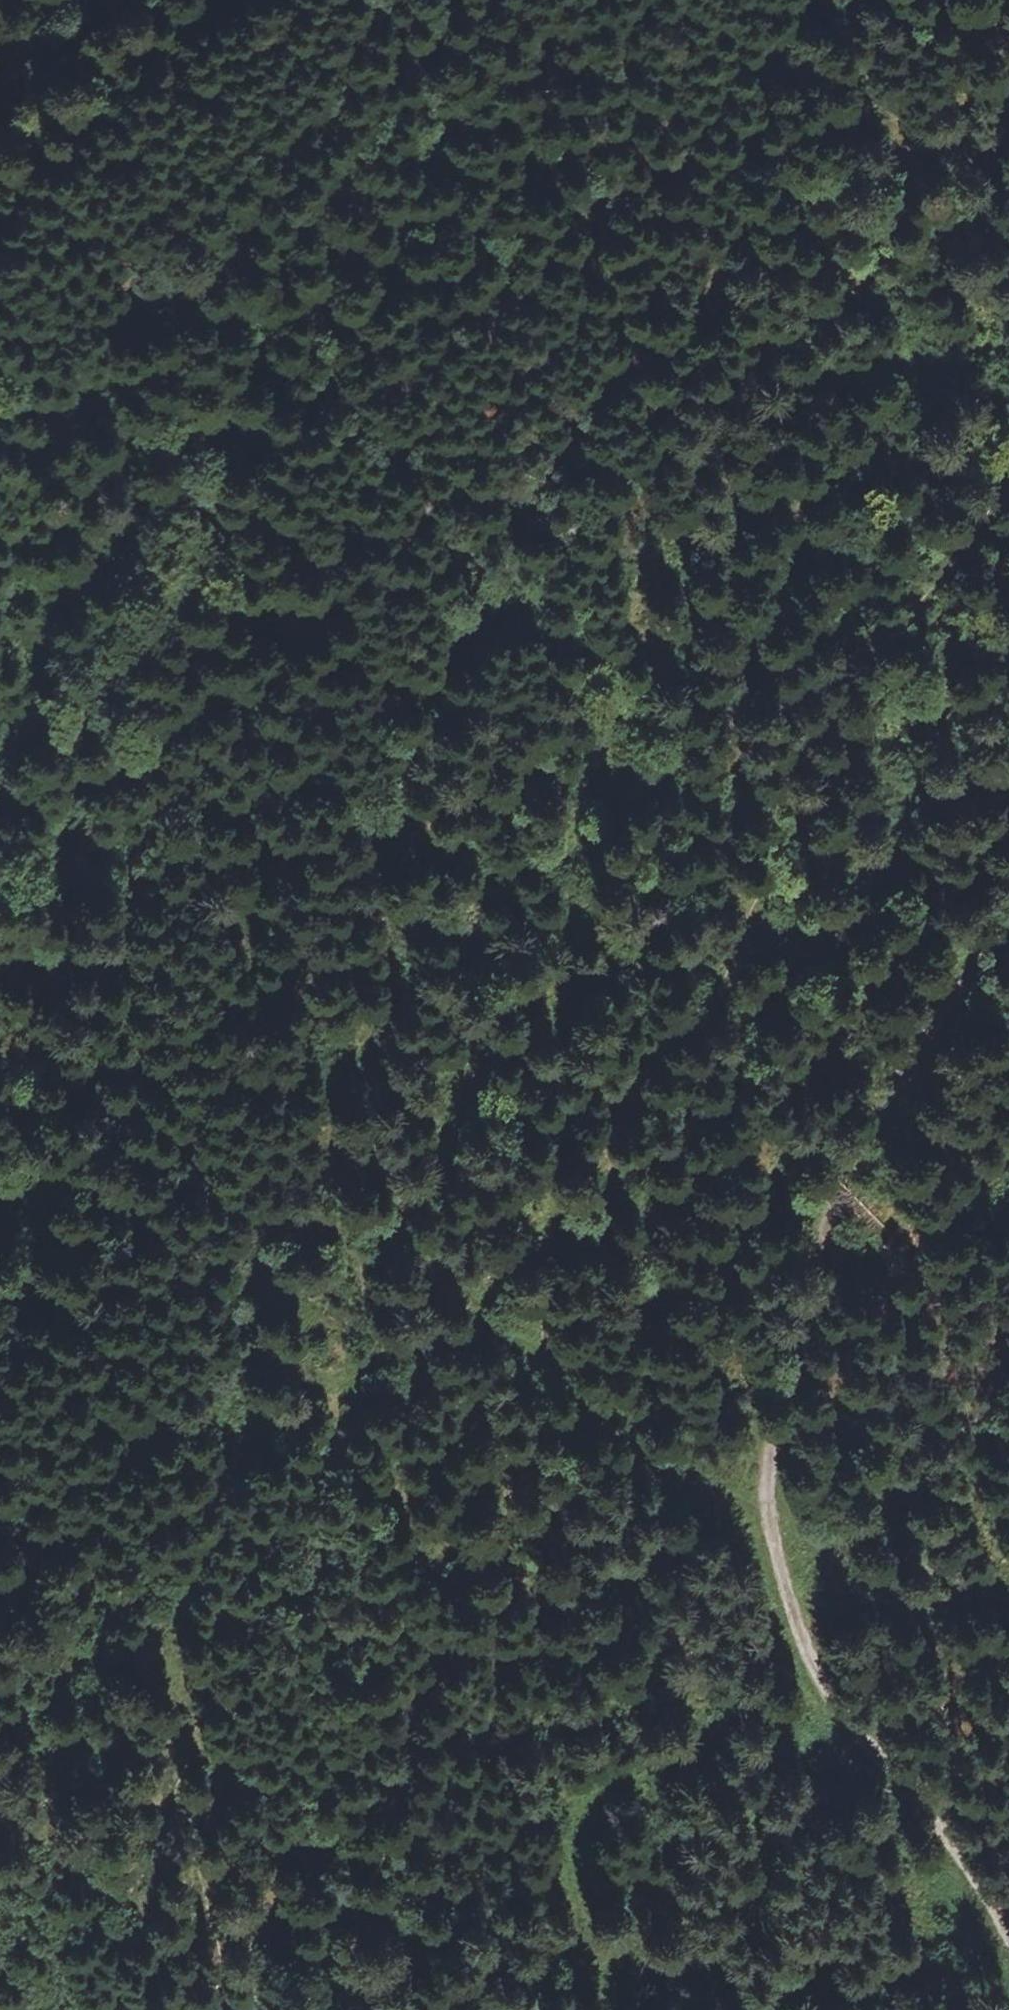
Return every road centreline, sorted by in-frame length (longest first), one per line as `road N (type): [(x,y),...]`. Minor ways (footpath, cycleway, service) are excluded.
road 1 (track): [(770,1513),(662,1478),(555,1391),(537,1257),(606,1124),(727,966),(933,601),(1008,493)]
road 2 (unclassified): [(1008,924),(981,947),(867,1117),(808,1271),(769,1436),(767,1491),(779,1566),(811,1661),(970,1884),(1008,1951)]

